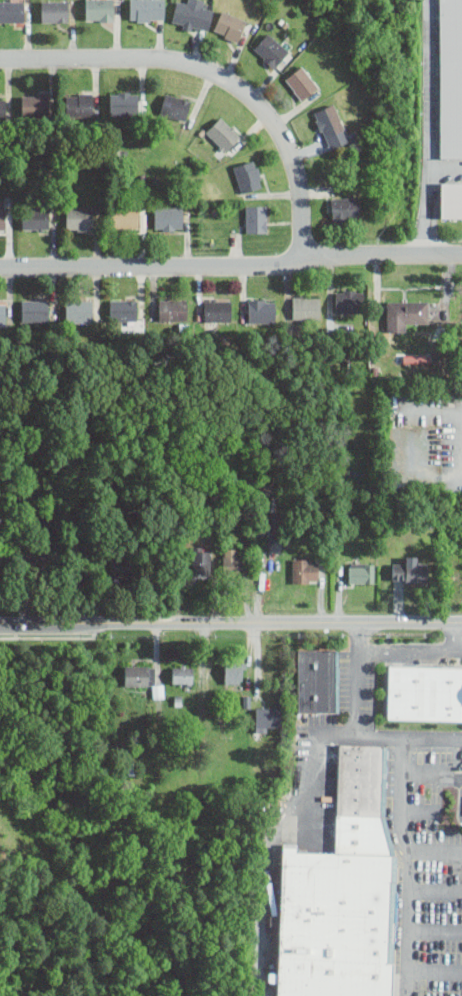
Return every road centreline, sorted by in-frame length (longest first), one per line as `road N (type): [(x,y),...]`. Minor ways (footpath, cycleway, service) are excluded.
road 1 (residential): [(461,255),(302,257),(283,267),(0,269)]
road 2 (residential): [(461,622),(0,626)]
road 3 (residential): [(302,257),(295,166),(276,125),(240,87),(193,65),(142,58),(0,59)]

